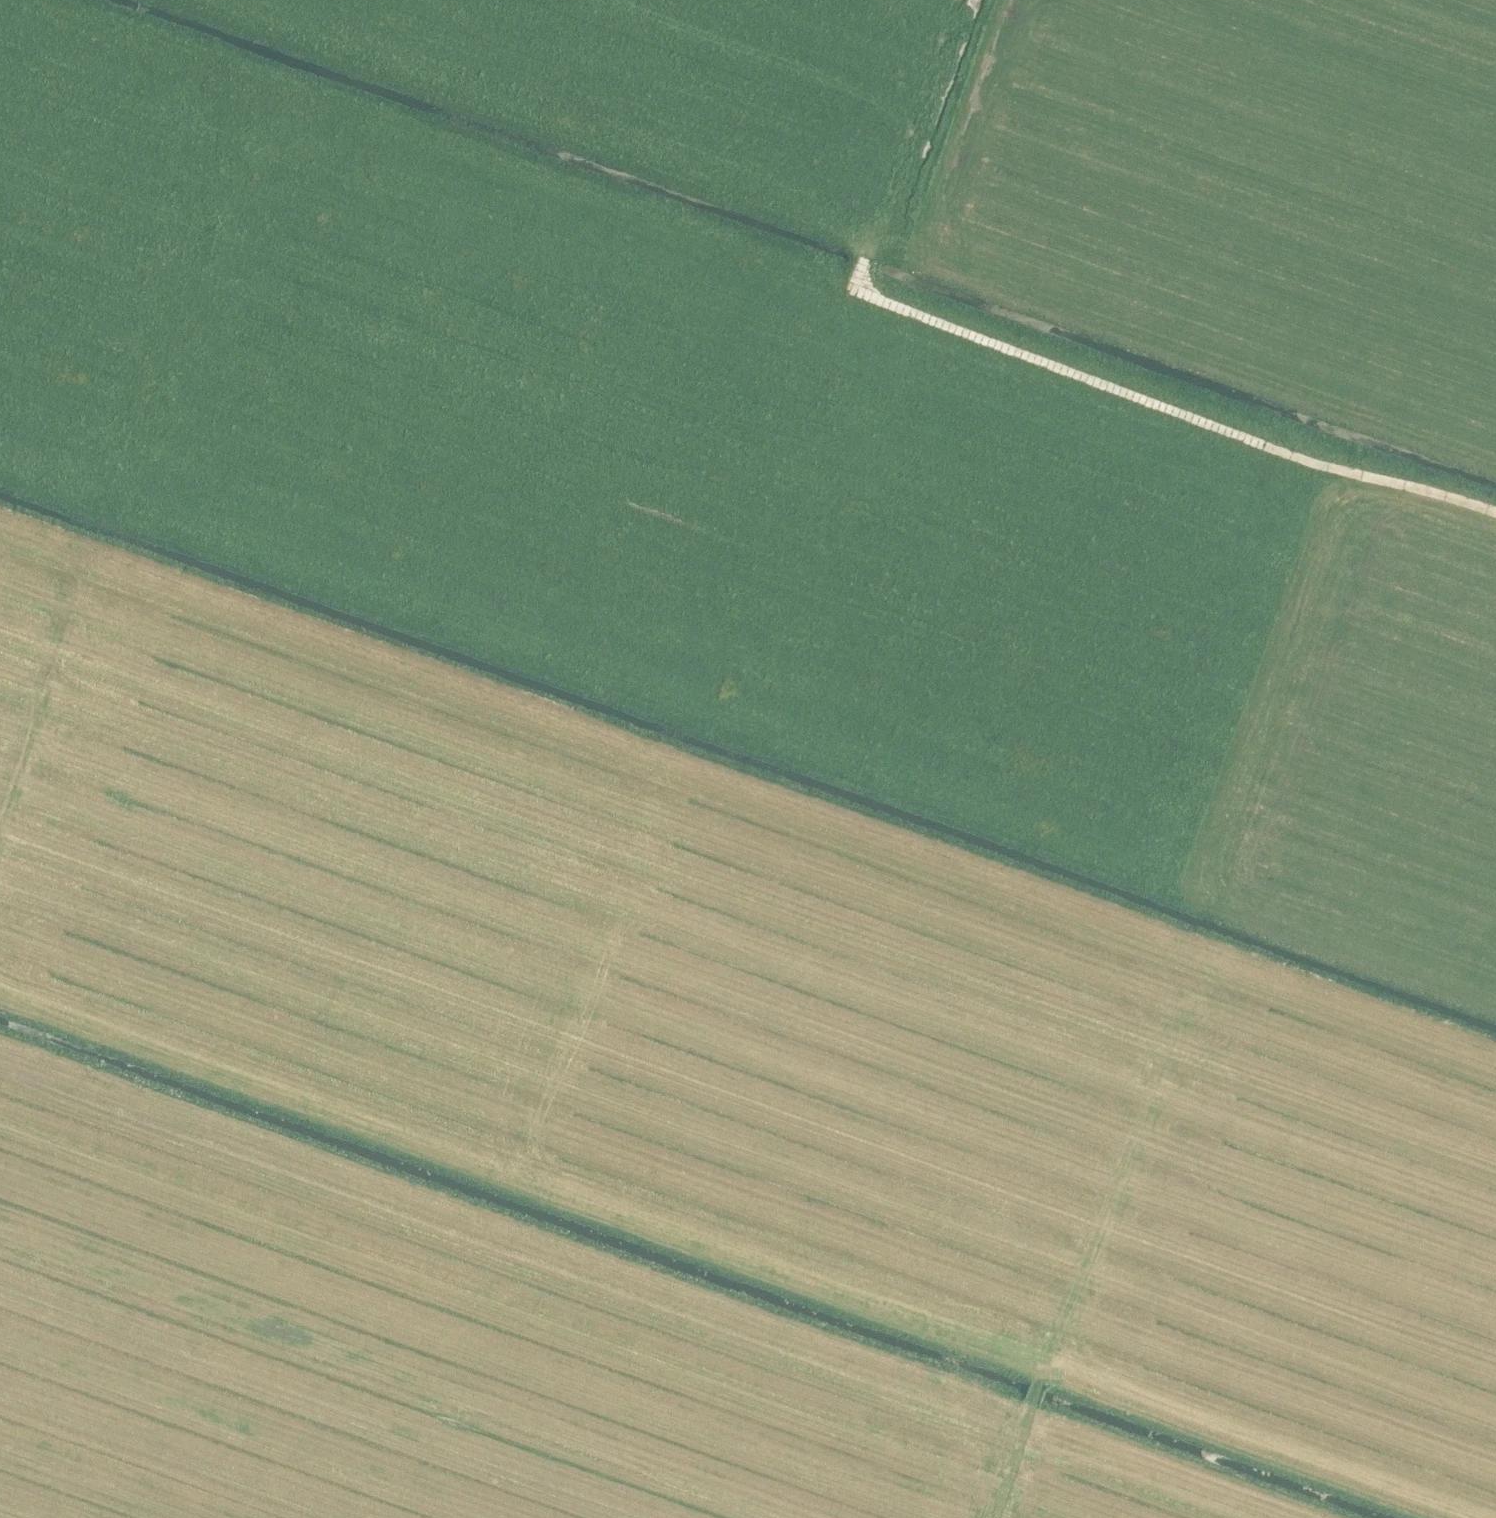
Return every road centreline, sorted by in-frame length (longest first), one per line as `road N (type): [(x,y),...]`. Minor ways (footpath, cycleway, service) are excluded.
road 1 (track): [(864,256),(860,278),(876,297),(1340,467),(1495,508)]

